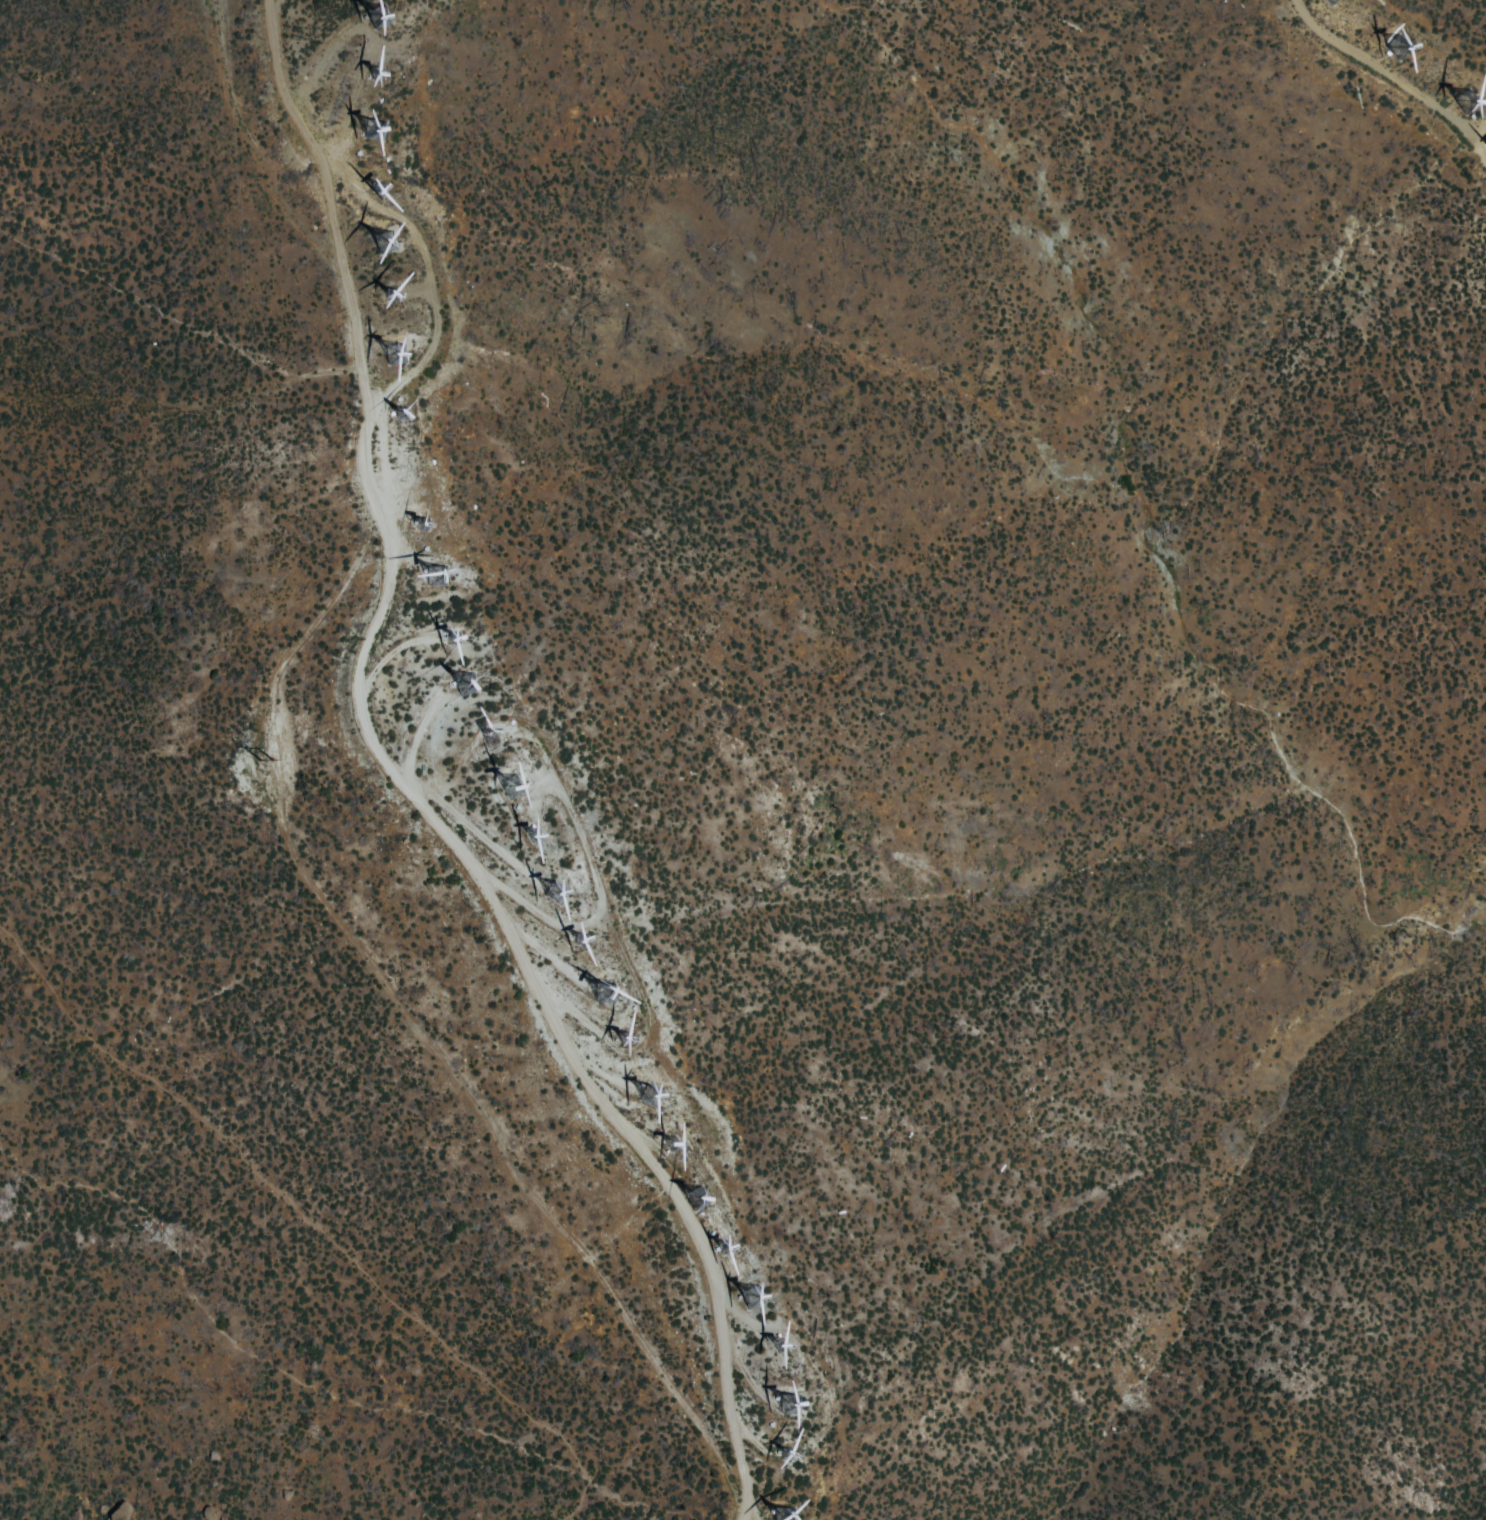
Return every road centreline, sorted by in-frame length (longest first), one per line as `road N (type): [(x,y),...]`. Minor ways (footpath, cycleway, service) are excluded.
road 1 (track): [(731,1519),(736,1471),(706,1294),(678,1199),(567,1051),(458,860),(353,734),(344,678),(377,567),(356,469),(352,354),(305,154),(265,60),(260,0)]
road 2 (track): [(1297,0),(1315,26),(1456,120),(1485,163)]

